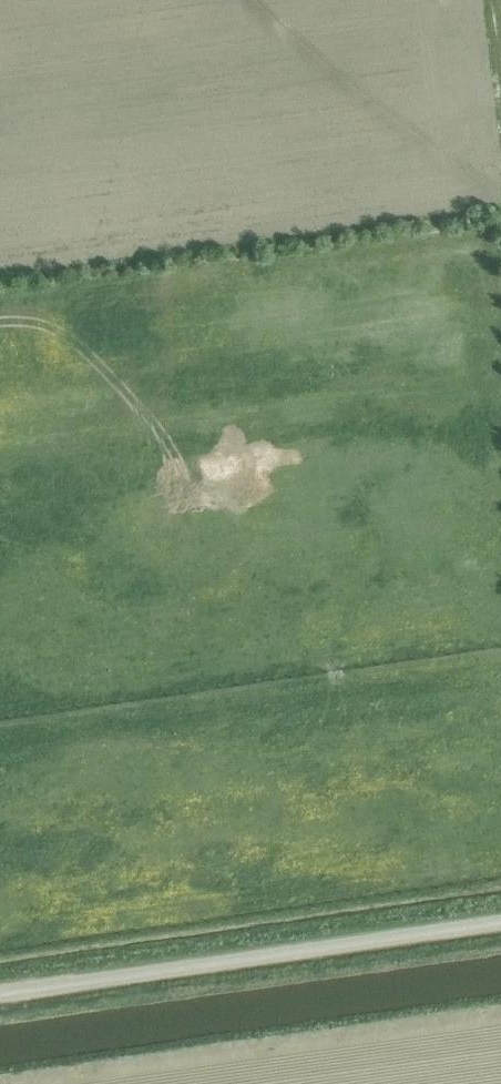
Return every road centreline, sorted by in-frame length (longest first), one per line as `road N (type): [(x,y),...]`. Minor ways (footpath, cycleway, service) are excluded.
road 1 (unclassified): [(0,992),(500,921)]

